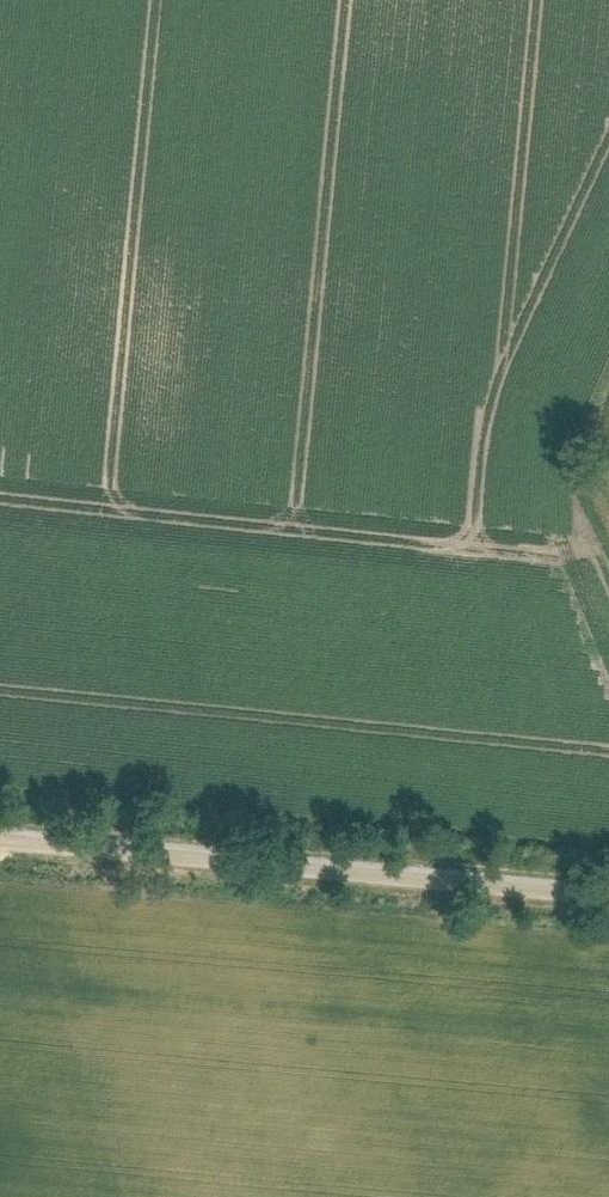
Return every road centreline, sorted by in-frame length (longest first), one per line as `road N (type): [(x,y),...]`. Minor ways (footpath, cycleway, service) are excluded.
road 1 (unclassified): [(608,883),(0,833)]

